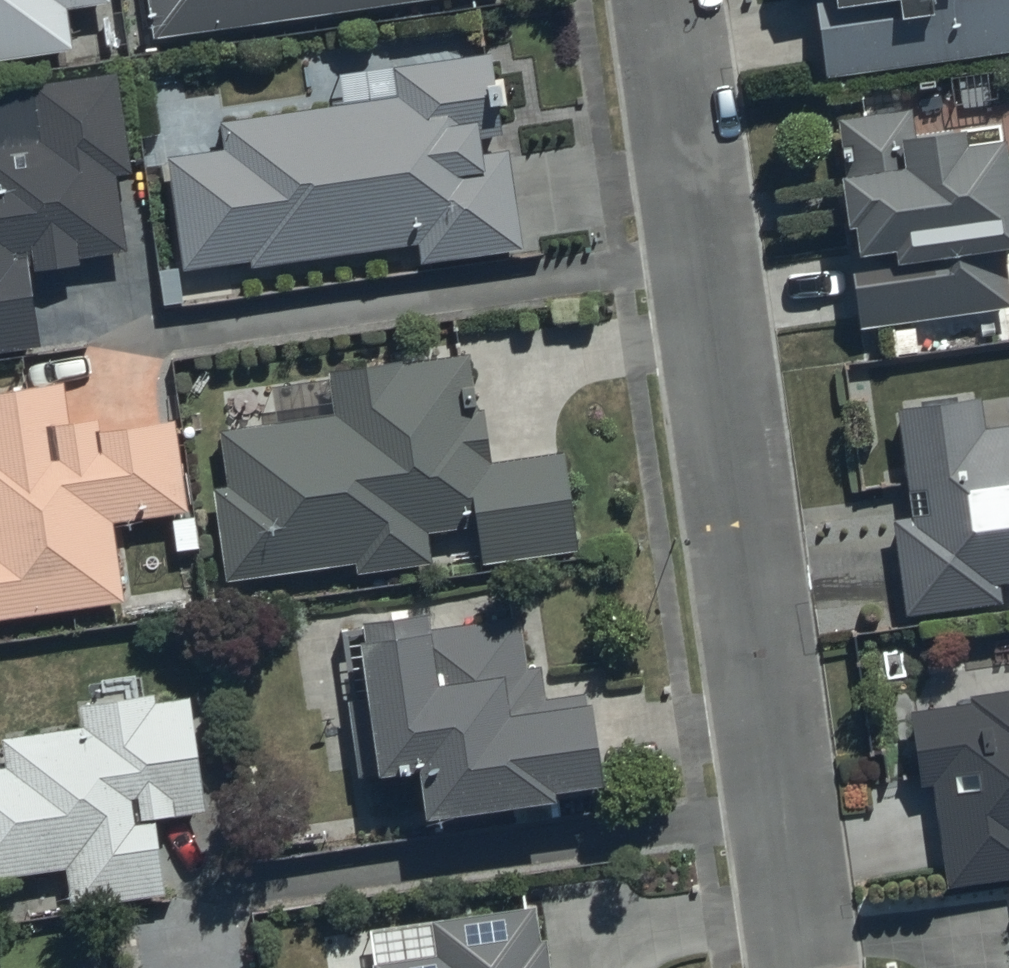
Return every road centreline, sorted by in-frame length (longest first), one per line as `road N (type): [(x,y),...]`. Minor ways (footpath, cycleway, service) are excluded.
road 1 (residential): [(668,0),(806,967)]

